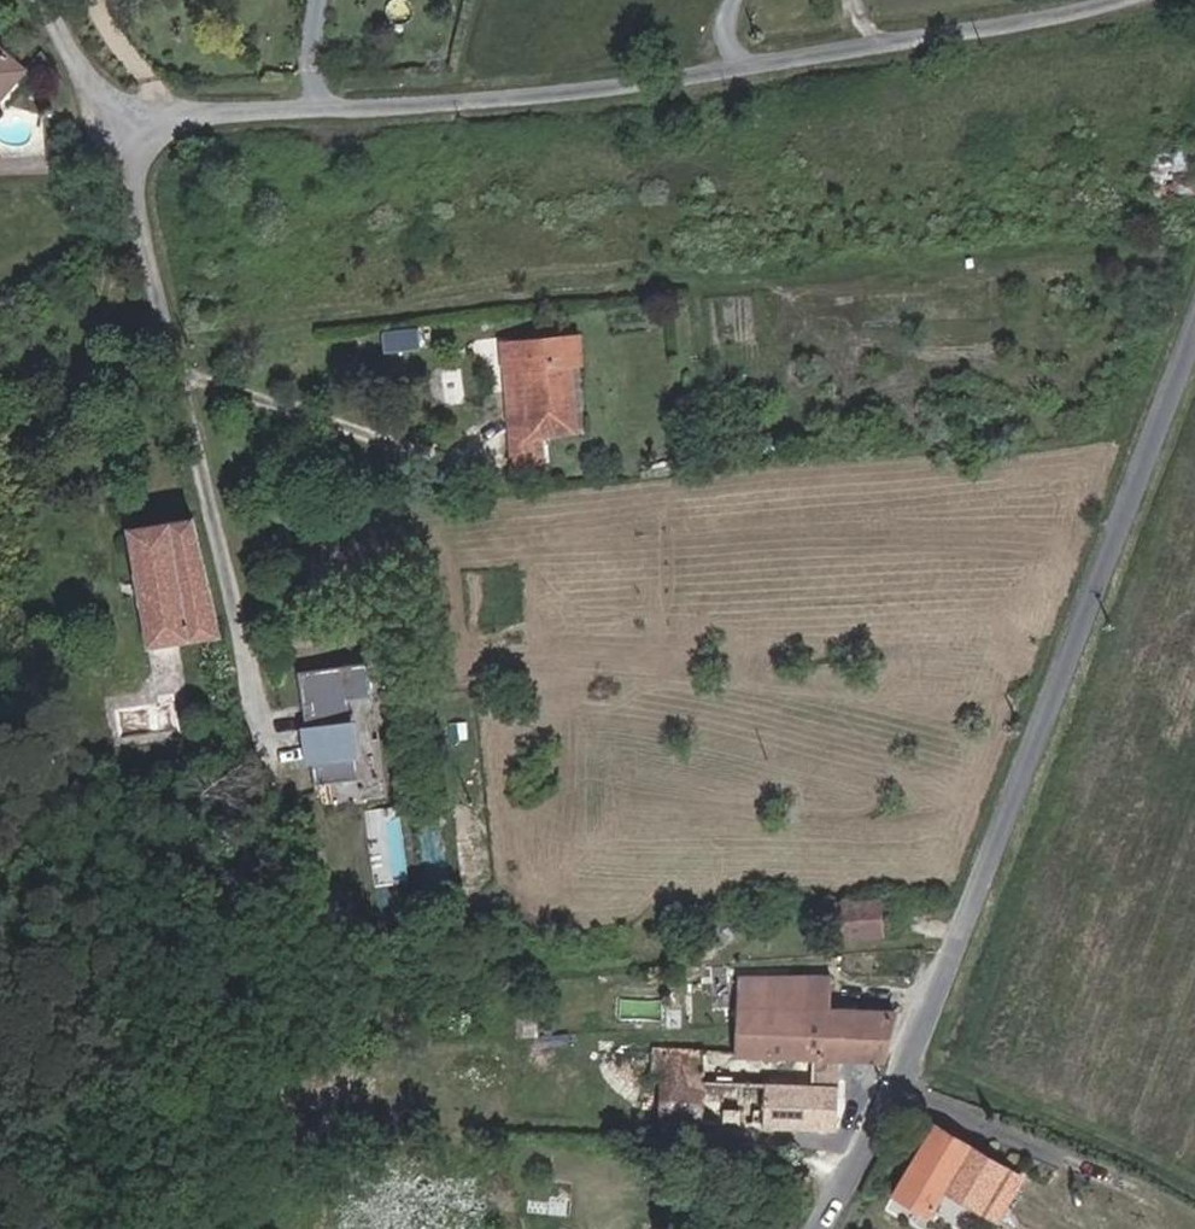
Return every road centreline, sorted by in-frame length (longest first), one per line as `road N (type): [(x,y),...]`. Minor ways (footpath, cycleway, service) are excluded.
road 1 (unclassified): [(1108,0),(1021,25),(428,109),(157,115),(132,156),(252,645)]
road 2 (unclassified): [(1194,349),(866,1158),(812,1228)]
road 3 (track): [(316,1228),(319,1018),(252,645)]
road 4 (track): [(132,156),(44,0)]

